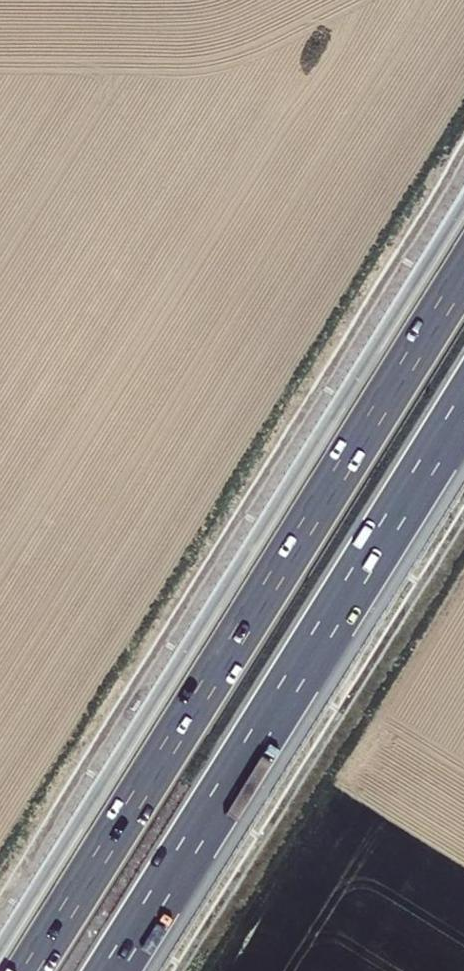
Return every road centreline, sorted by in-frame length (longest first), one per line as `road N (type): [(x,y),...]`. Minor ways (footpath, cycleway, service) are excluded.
road 1 (motorway): [(463,274),(30,970)]
road 2 (motorway): [(110,970),(463,389)]

